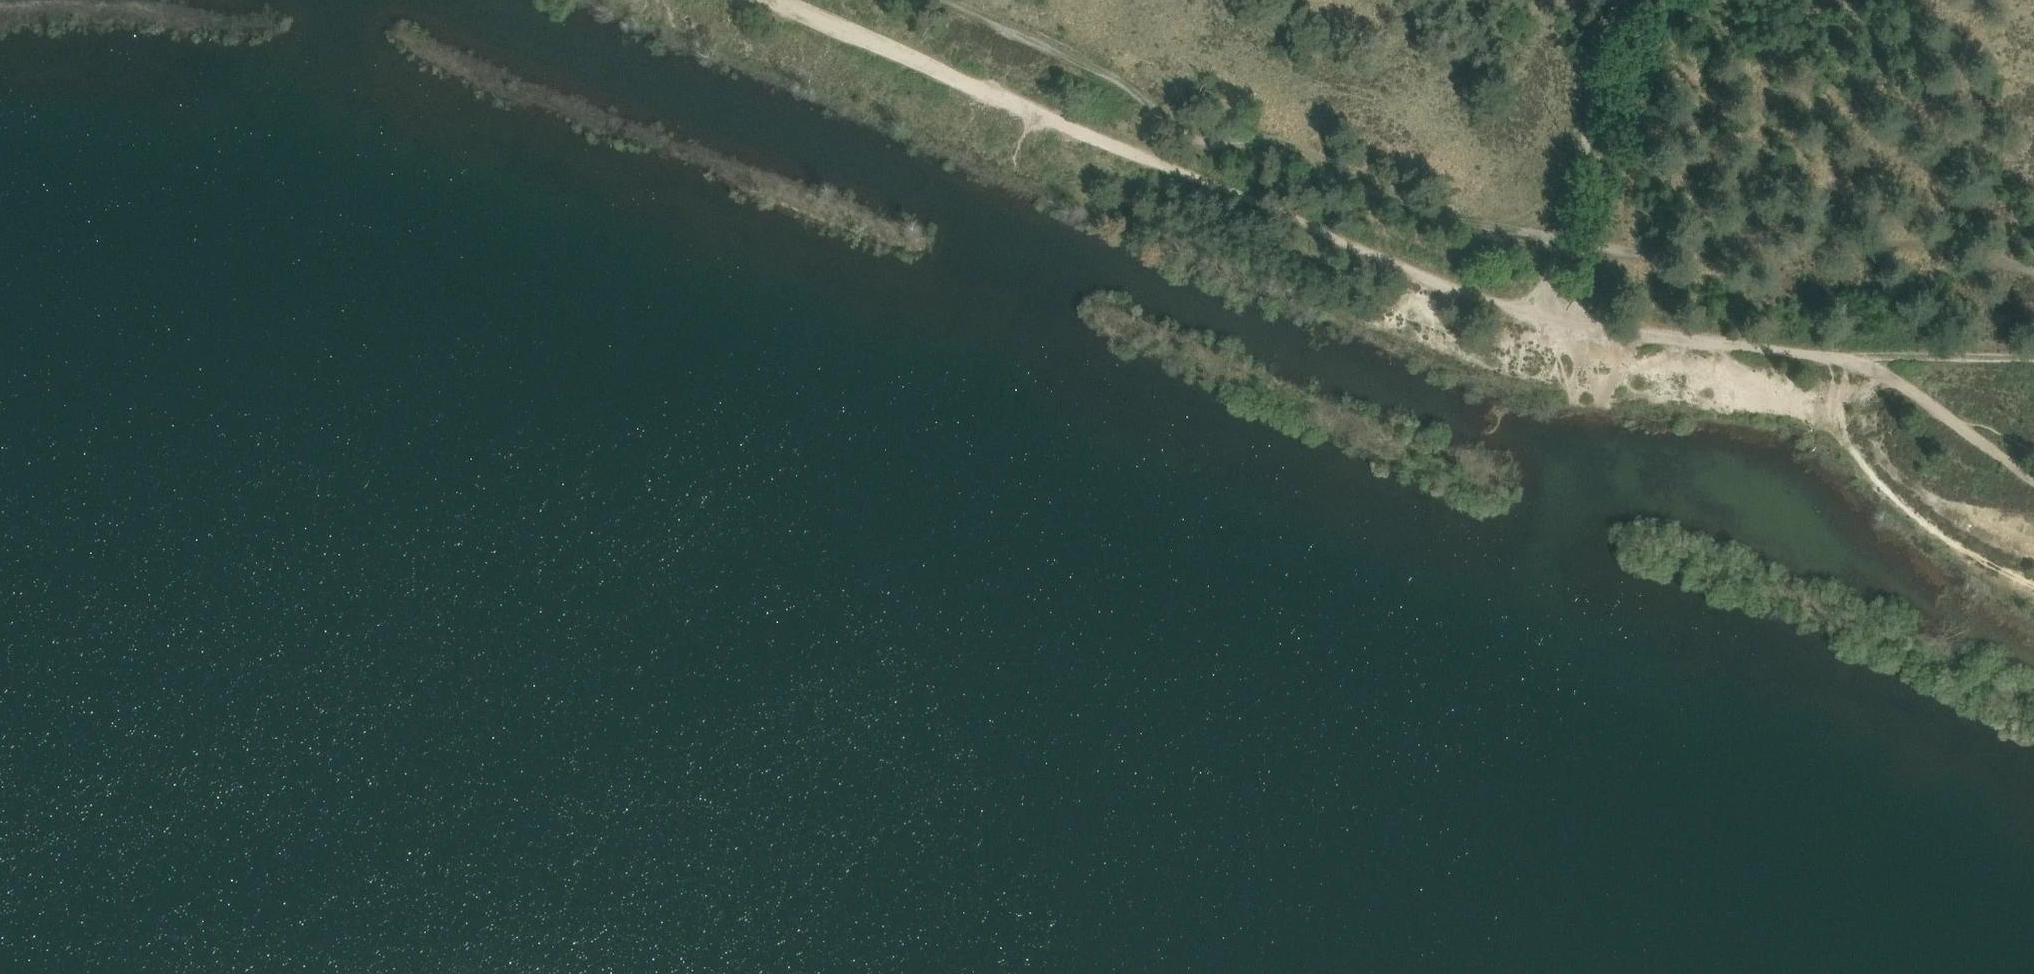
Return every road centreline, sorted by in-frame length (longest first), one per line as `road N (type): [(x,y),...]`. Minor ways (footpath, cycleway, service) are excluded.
road 1 (track): [(756,0),(1544,320)]
road 2 (track): [(1544,320),(1621,0)]

